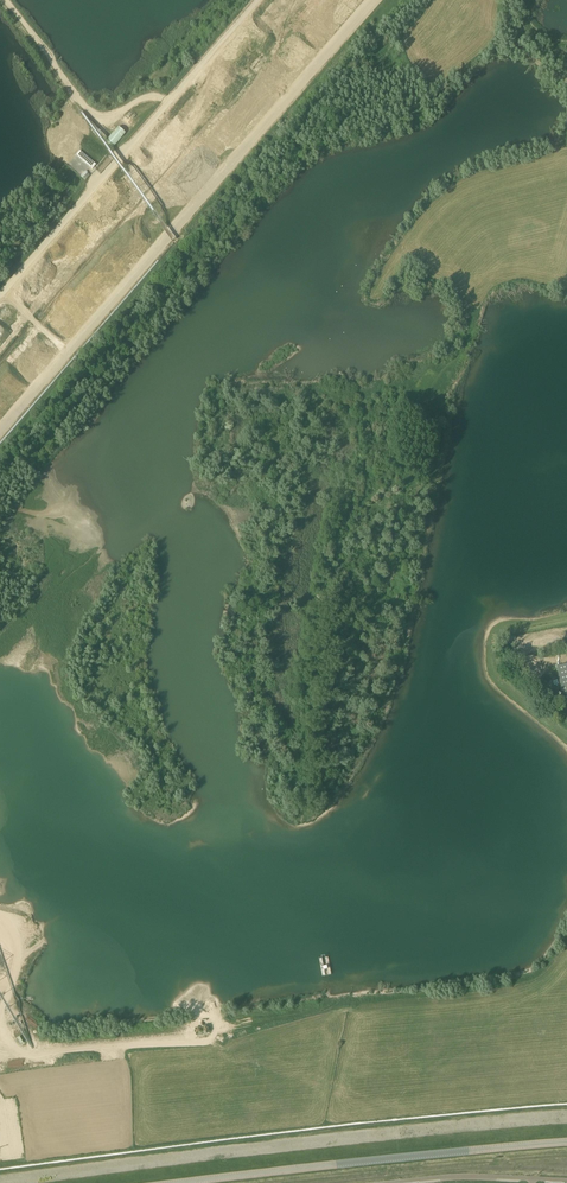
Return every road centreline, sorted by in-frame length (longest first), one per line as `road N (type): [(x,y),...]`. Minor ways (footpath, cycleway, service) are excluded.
road 1 (secondary): [(181,1182),(566,1142)]

